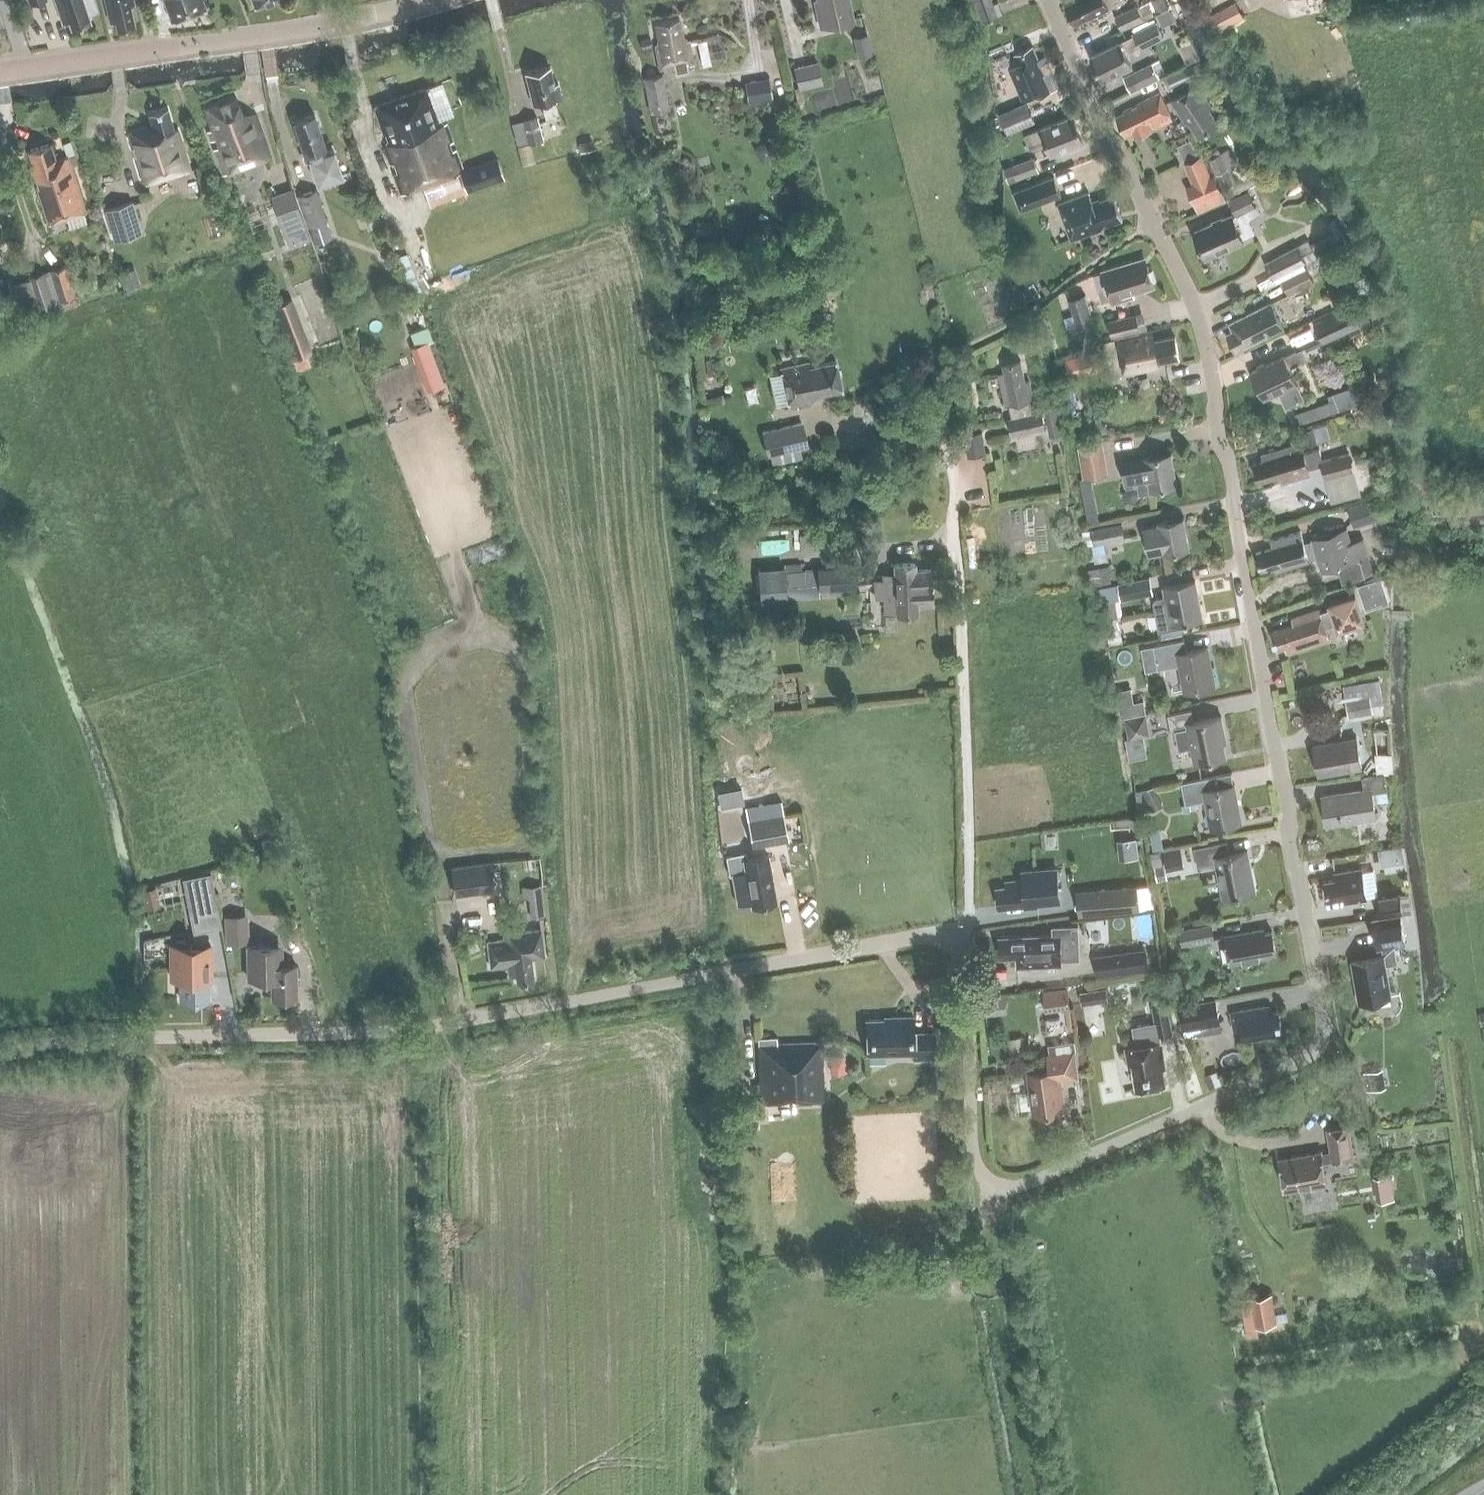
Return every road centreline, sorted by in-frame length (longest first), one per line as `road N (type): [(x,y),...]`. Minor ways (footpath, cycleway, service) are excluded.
road 1 (residential): [(956,948),(966,977),(972,1150),(992,1186),(1022,1187),(1295,1066),(1324,1035),(1227,453),(1216,439),(1210,362),(1186,286),(1118,148),(1106,143),(1046,0)]
road 2 (residential): [(128,1039),(403,1033),(901,940),(931,937),(956,948)]
road 3 (residential): [(956,948),(970,907),(968,814),(946,363)]
road 4 (residential): [(0,71),(305,30),(430,0)]
road 5 (unclassified): [(0,1047),(128,1039)]

